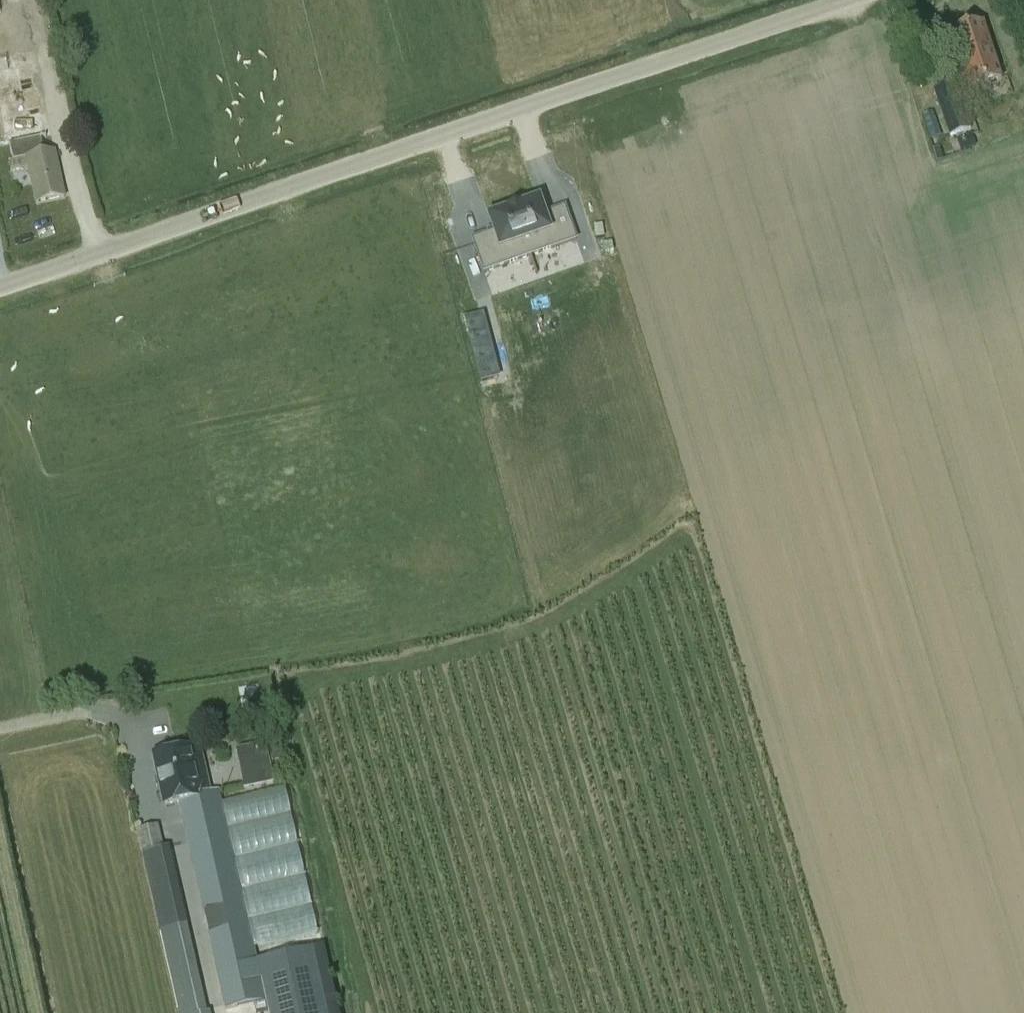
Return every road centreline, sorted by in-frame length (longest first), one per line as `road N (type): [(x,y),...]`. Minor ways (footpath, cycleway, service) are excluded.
road 1 (unclassified): [(843,0),(0,287)]

